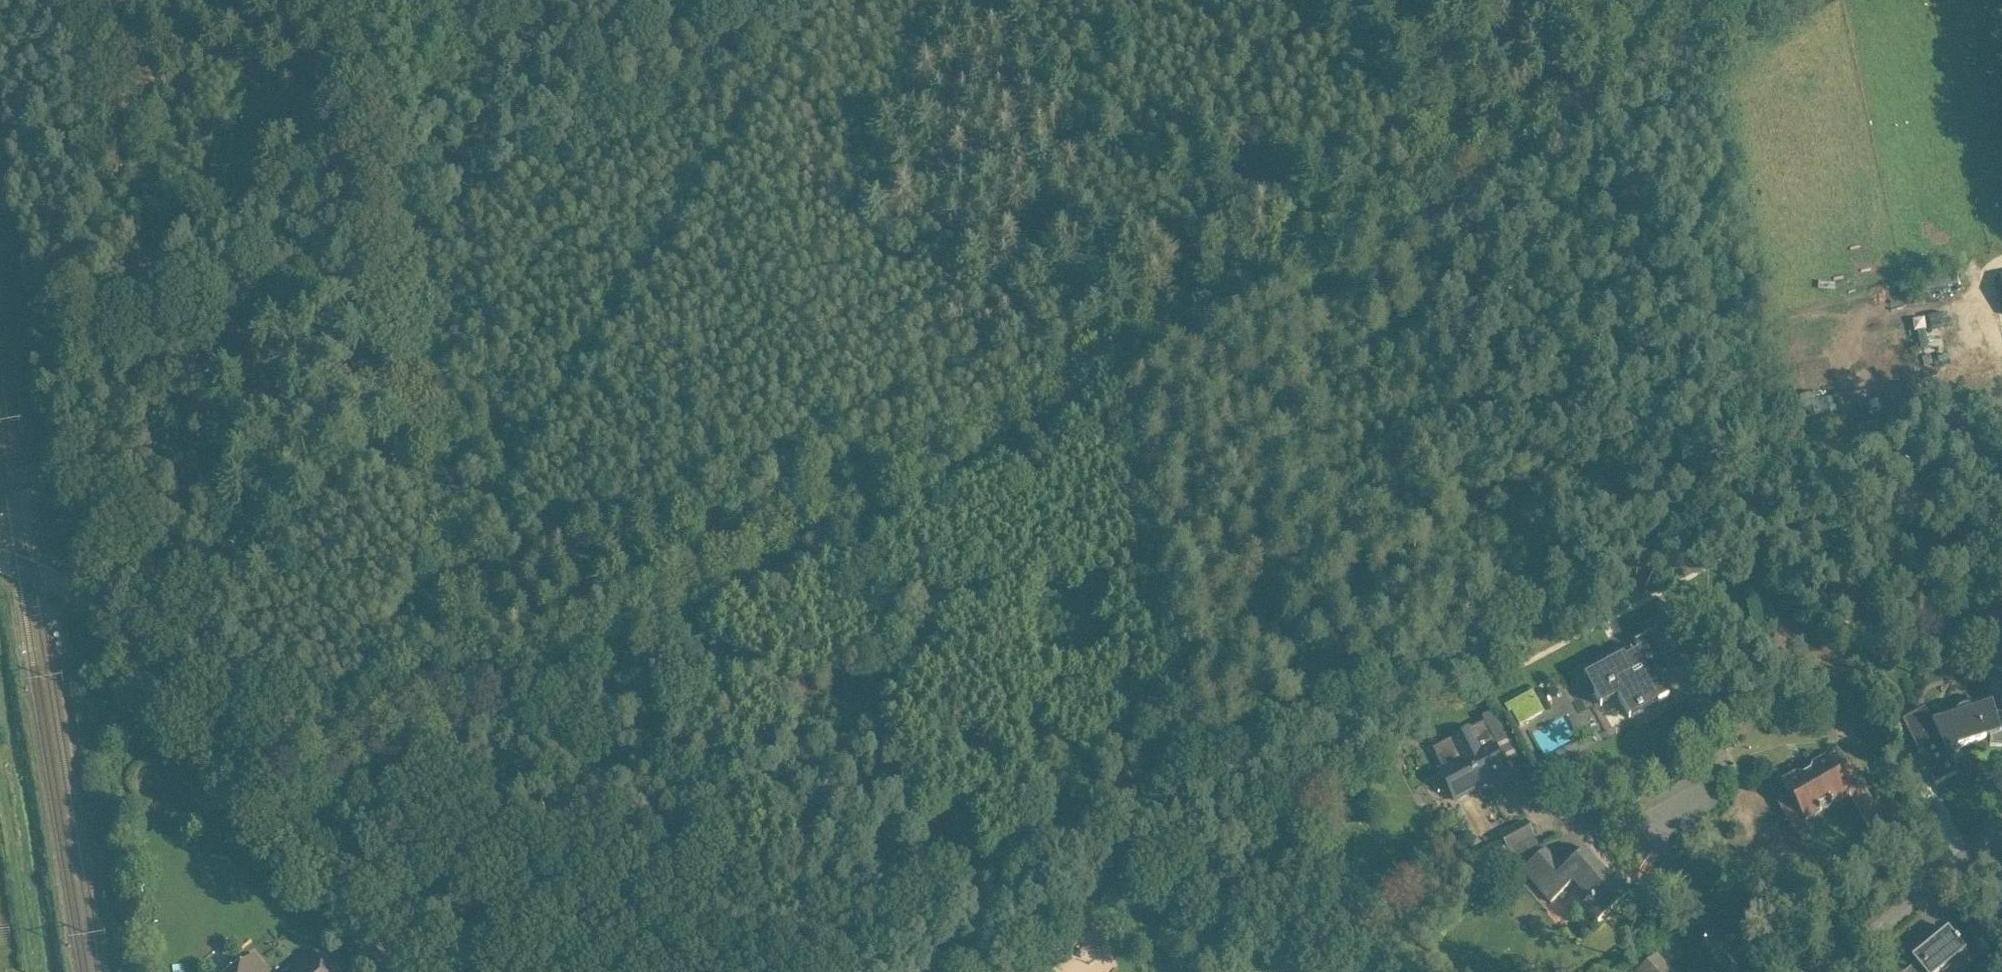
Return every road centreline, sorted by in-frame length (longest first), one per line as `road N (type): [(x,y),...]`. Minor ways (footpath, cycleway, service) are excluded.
road 1 (track): [(482,689),(1781,0)]
road 2 (track): [(482,689),(345,0)]
road 3 (track): [(371,130),(543,127),(588,108),(691,34),(756,0)]
road 4 (track): [(267,812),(482,689)]
road 5 (residential): [(1710,791),(1657,833),(1714,928),(1754,971)]
road 6 (residential): [(1825,971),(2001,829)]
road 7 (residential): [(267,812),(129,648)]
road 8 (unclassified): [(400,971),(267,812)]
road 9 (unclassified): [(129,648),(73,593),(0,560)]

